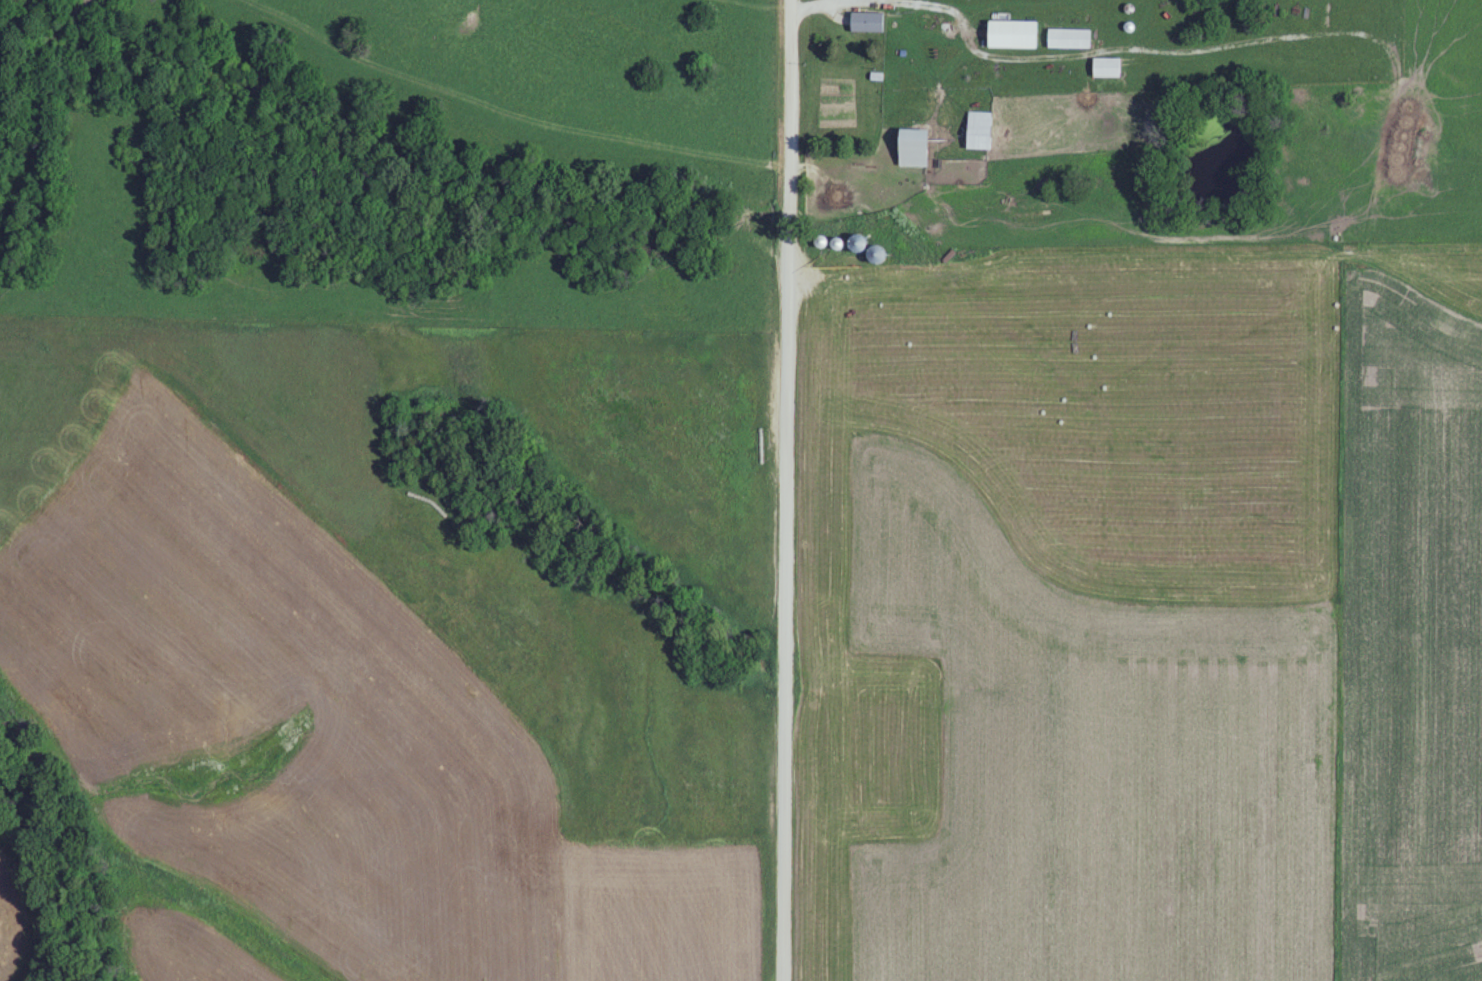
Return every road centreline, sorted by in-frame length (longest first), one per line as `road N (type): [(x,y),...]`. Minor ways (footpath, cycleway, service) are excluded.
road 1 (residential): [(783,980),(791,0)]

